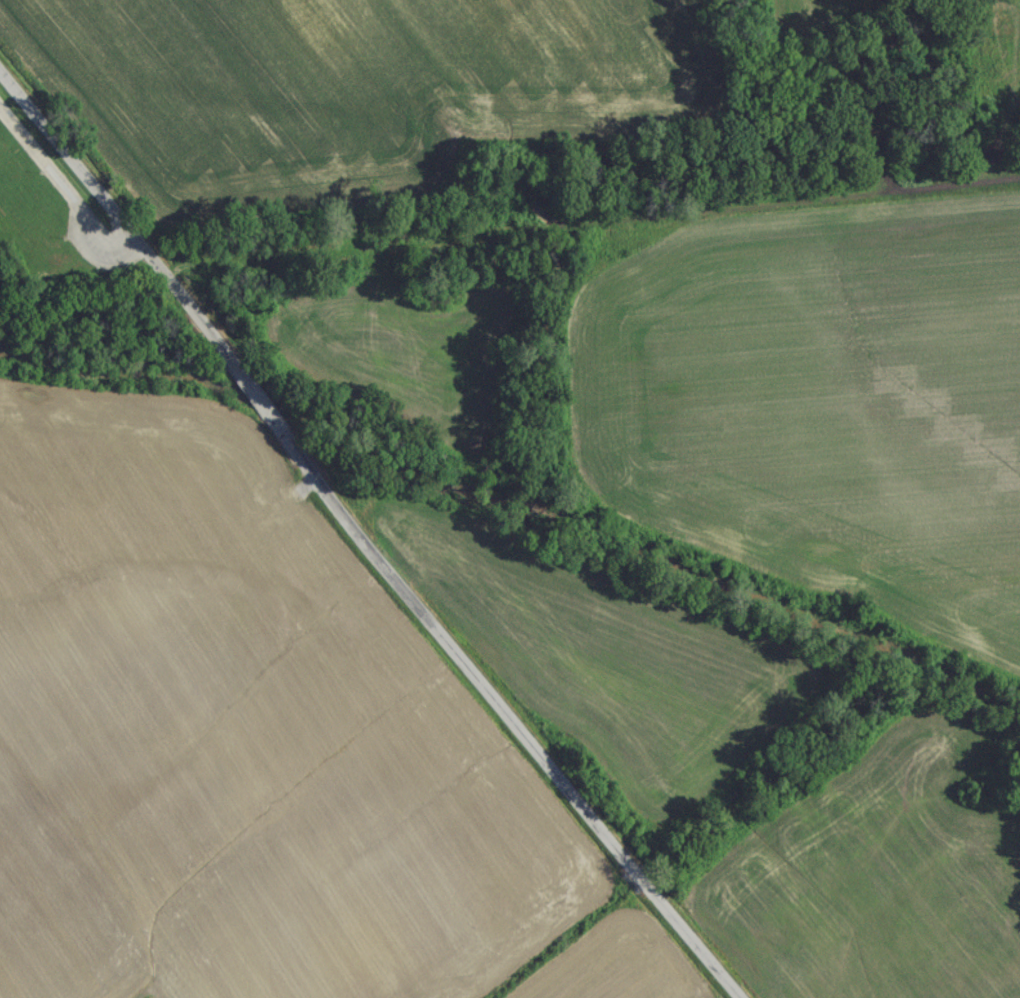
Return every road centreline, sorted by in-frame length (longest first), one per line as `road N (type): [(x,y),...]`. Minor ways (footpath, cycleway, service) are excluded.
road 1 (residential): [(734,997),(308,479),(0,81)]

